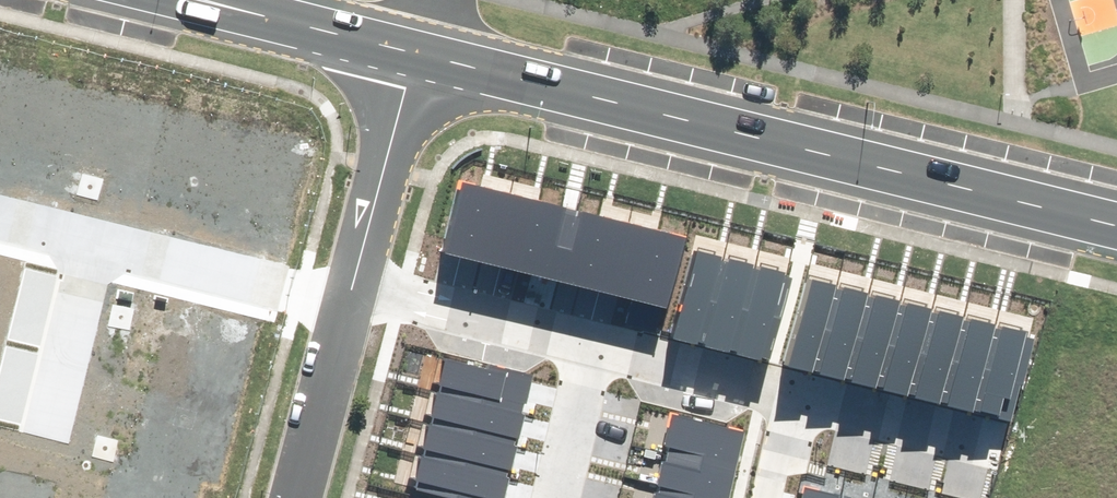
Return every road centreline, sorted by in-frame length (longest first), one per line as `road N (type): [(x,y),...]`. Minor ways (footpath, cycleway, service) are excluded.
road 1 (secondary): [(413,54),(1116,226)]
road 2 (residential): [(413,54),(350,294)]
road 3 (residential): [(350,294),(589,350)]
road 4 (residential): [(589,350),(808,402)]
road 5 (secondary): [(197,0),(413,54)]
road 6 (residential): [(350,294),(294,497)]
road 7 (residential): [(808,402),(964,439)]
road 8 (residential): [(589,350),(554,497)]

